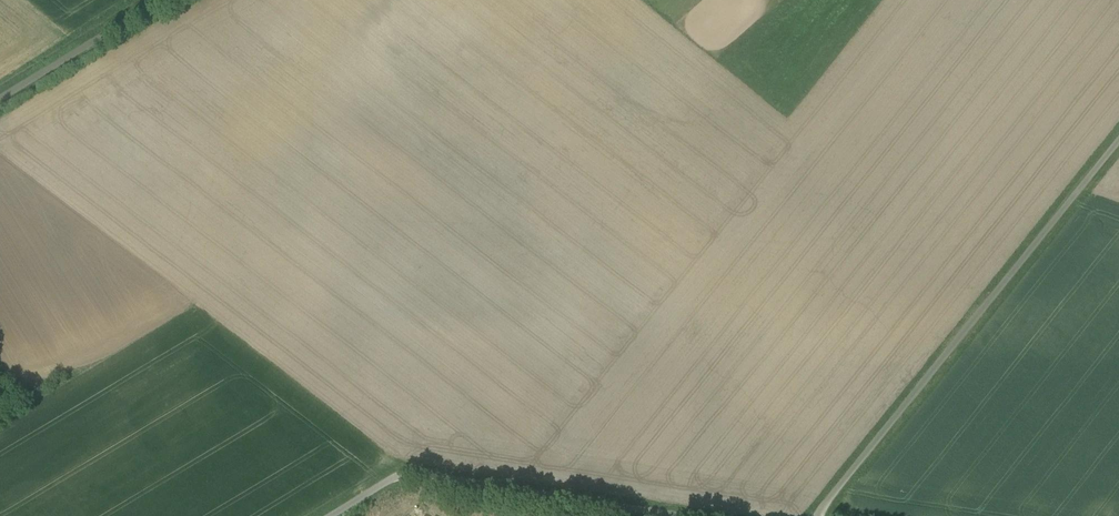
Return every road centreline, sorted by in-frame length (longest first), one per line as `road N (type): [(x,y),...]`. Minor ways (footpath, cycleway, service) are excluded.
road 1 (residential): [(1118,140),(819,515)]
road 2 (residential): [(683,515),(414,475),(334,515)]
road 3 (unclassified): [(0,100),(164,0)]

